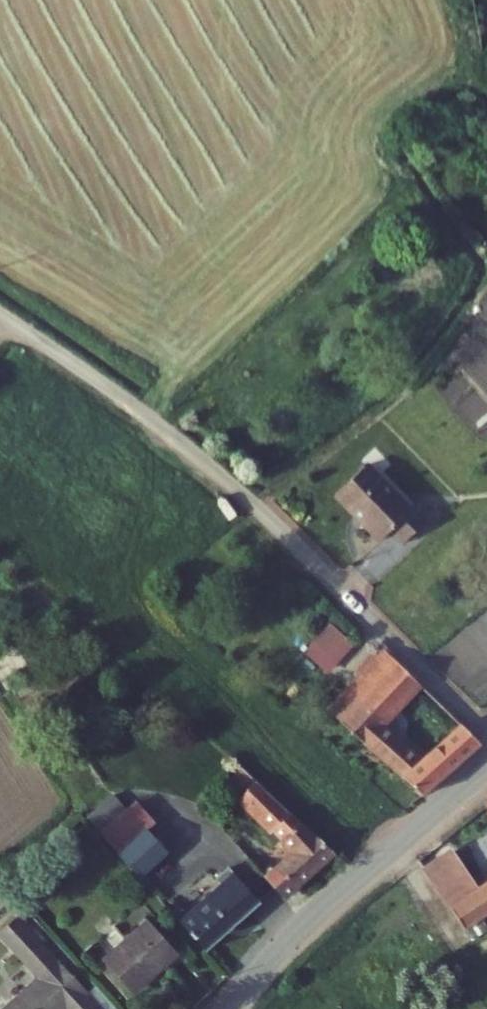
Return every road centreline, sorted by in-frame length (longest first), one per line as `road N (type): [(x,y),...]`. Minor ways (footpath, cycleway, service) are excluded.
road 1 (residential): [(486,732),(248,496),(0,313)]
road 2 (residential): [(486,767),(294,936),(232,1008)]

